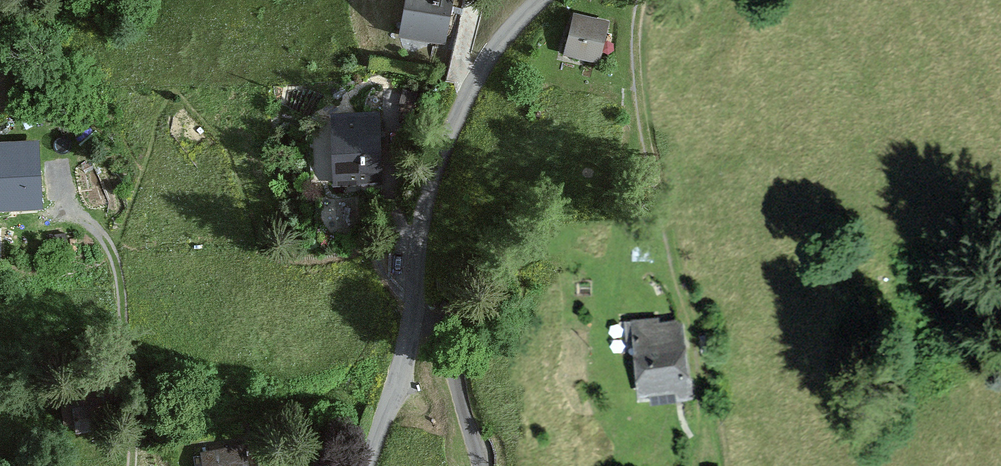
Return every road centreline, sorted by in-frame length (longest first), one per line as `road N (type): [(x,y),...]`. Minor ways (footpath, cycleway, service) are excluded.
road 1 (unclassified): [(368,465),(412,323),(428,196),(450,135),(506,32),(545,0)]
road 2 (track): [(695,465),(702,417),(687,313),(638,121),(643,0)]

